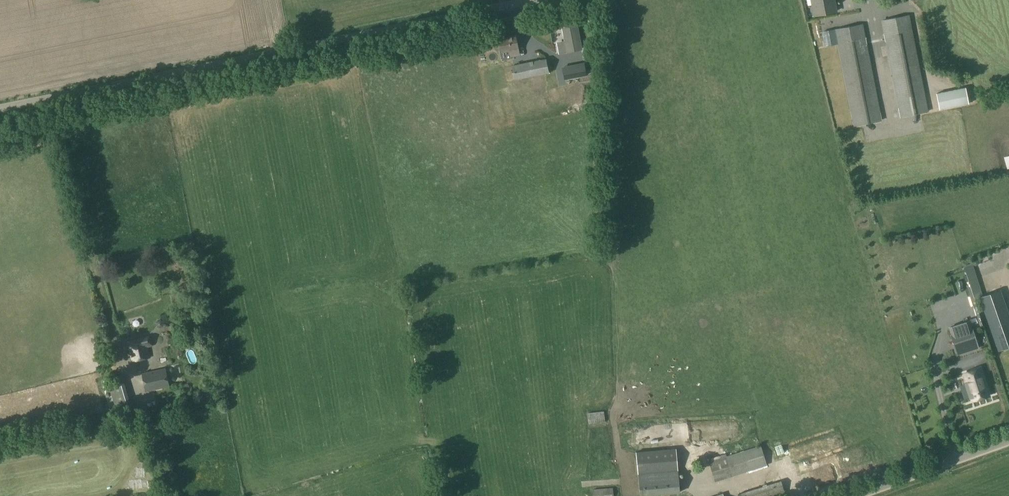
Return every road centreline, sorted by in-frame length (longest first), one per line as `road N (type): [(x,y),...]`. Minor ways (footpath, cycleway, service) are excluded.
road 1 (unclassified): [(0,108),(526,0)]
road 2 (unclassified): [(856,495),(1008,441)]

